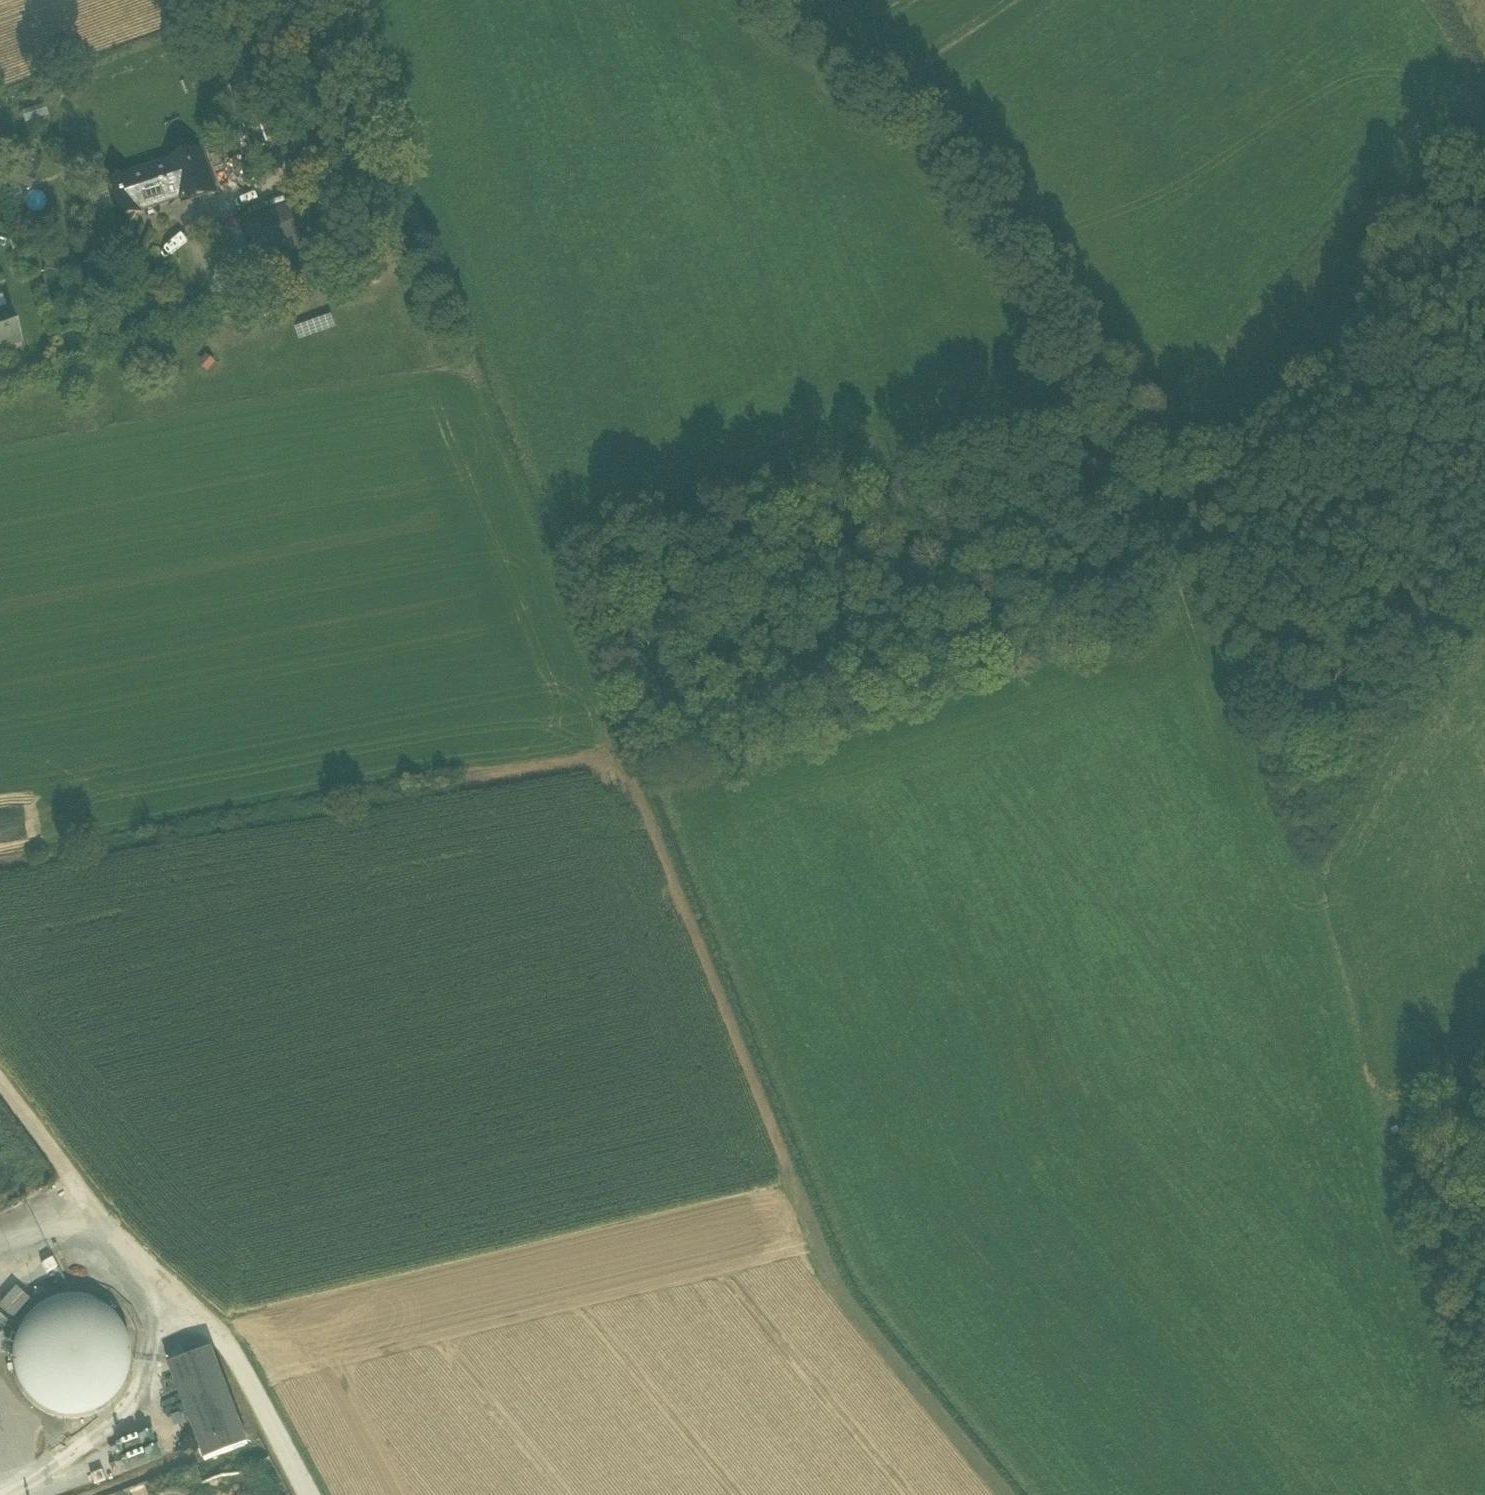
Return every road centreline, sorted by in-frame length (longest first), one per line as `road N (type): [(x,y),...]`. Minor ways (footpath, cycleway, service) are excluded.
road 1 (unclassified): [(0,1078),(56,1154),(233,1350),(311,1494)]

